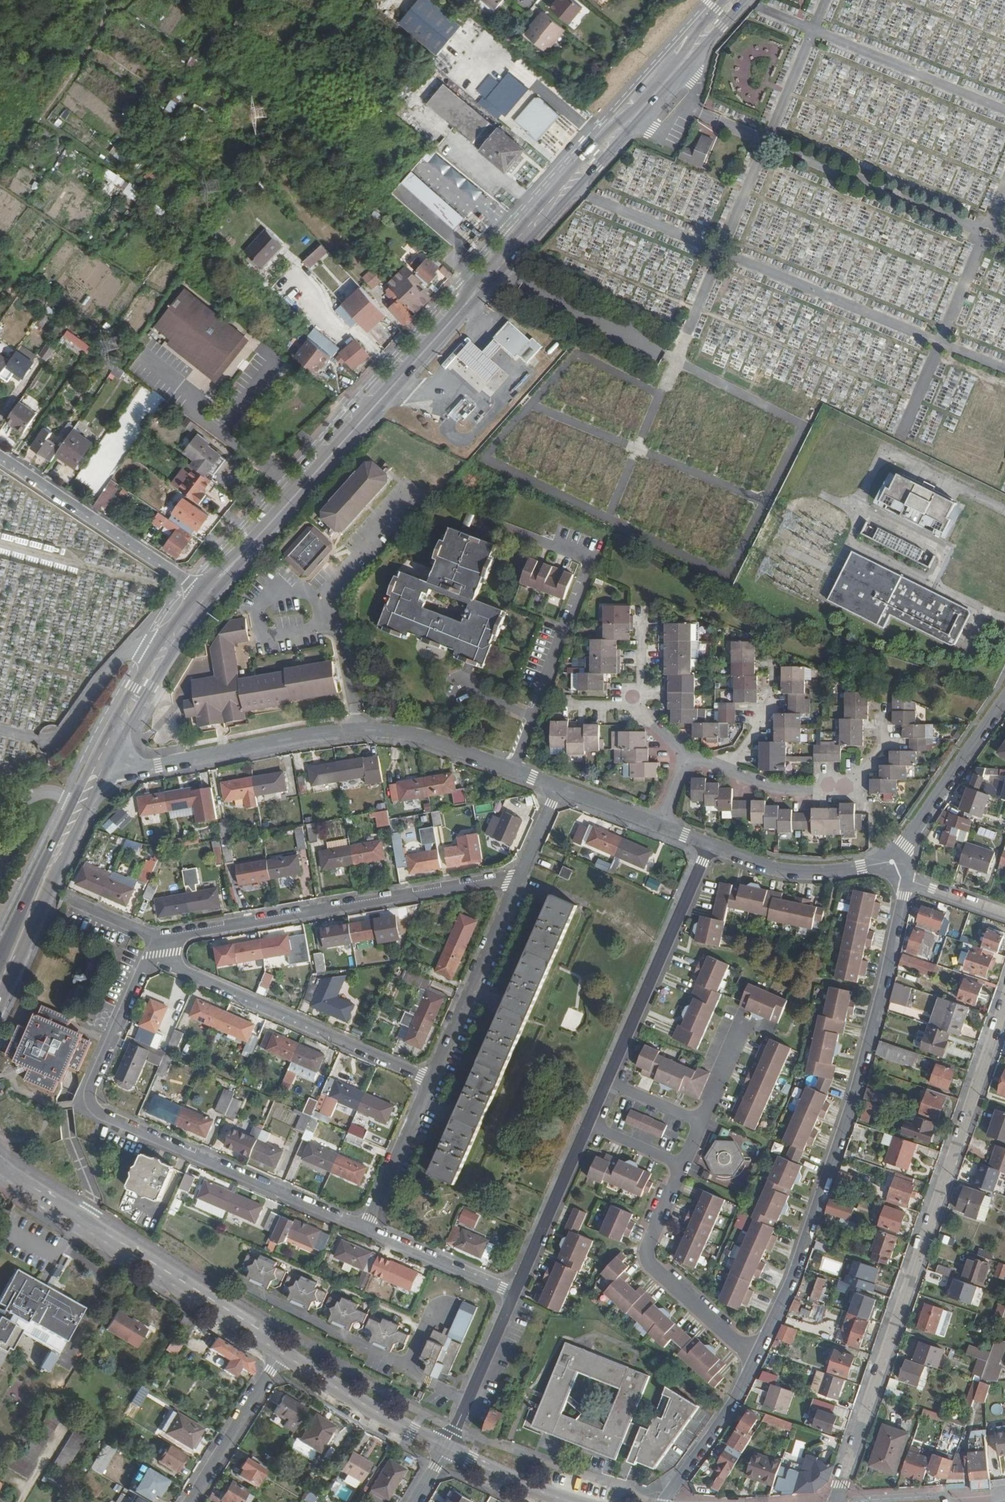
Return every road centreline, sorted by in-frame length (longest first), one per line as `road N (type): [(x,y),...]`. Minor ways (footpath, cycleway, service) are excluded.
road 1 (primary): [(556,191),(200,592)]
road 2 (residential): [(1004,1006),(837,1501)]
road 3 (residential): [(758,1355),(856,1097),(907,879)]
road 4 (residential): [(160,948),(93,1085),(96,1108),(366,1229)]
road 5 (unclassified): [(111,766),(359,731),(407,733),(510,768)]
road 6 (primary): [(234,572),(503,271)]
road 7 (residential): [(160,948),(520,883)]
road 8 (primary): [(503,271),(744,0)]
road 9 (residential): [(477,520),(589,563),(510,768)]
road 10 (tertiary): [(281,1353),(0,1175)]
road 11 (residential): [(160,948),(176,966),(432,1078)]
road 12 (primary): [(0,1000),(111,766)]
road 13 (residential): [(709,846),(606,1082)]
road 14 (primary): [(723,0),(556,191)]
road 15 (residential): [(685,759),(751,783),(812,792),(856,781),(884,745),(884,715)]
road 16 (residential): [(682,1165),(642,1257),(758,1355)]
road 17 (primary): [(122,707),(15,927)]
road 18 (residential): [(0,458),(200,592)]
road 19 (residential): [(432,1078),(520,883)]
road 20 (unclassified): [(892,862),(1004,700)]
road 21 (tertiary): [(446,1448),(281,1353)]
road 22 (unclassified): [(709,846),(795,871),(892,862)]
road 23 (residential): [(588,1124),(514,1292)]
road 24 (residential): [(281,1353),(190,1501)]
road 25 (residential): [(664,1501),(758,1355)]
road 26 (residential): [(514,1292),(446,1448)]
road 27 (residential): [(366,1229),(432,1078)]
road 28 (residential): [(366,1229),(514,1292)]
road 29 (primary): [(200,592),(122,707)]
road 30 (tertiary): [(571,1501),(446,1448)]
road 31 (primary): [(111,766),(170,656)]

